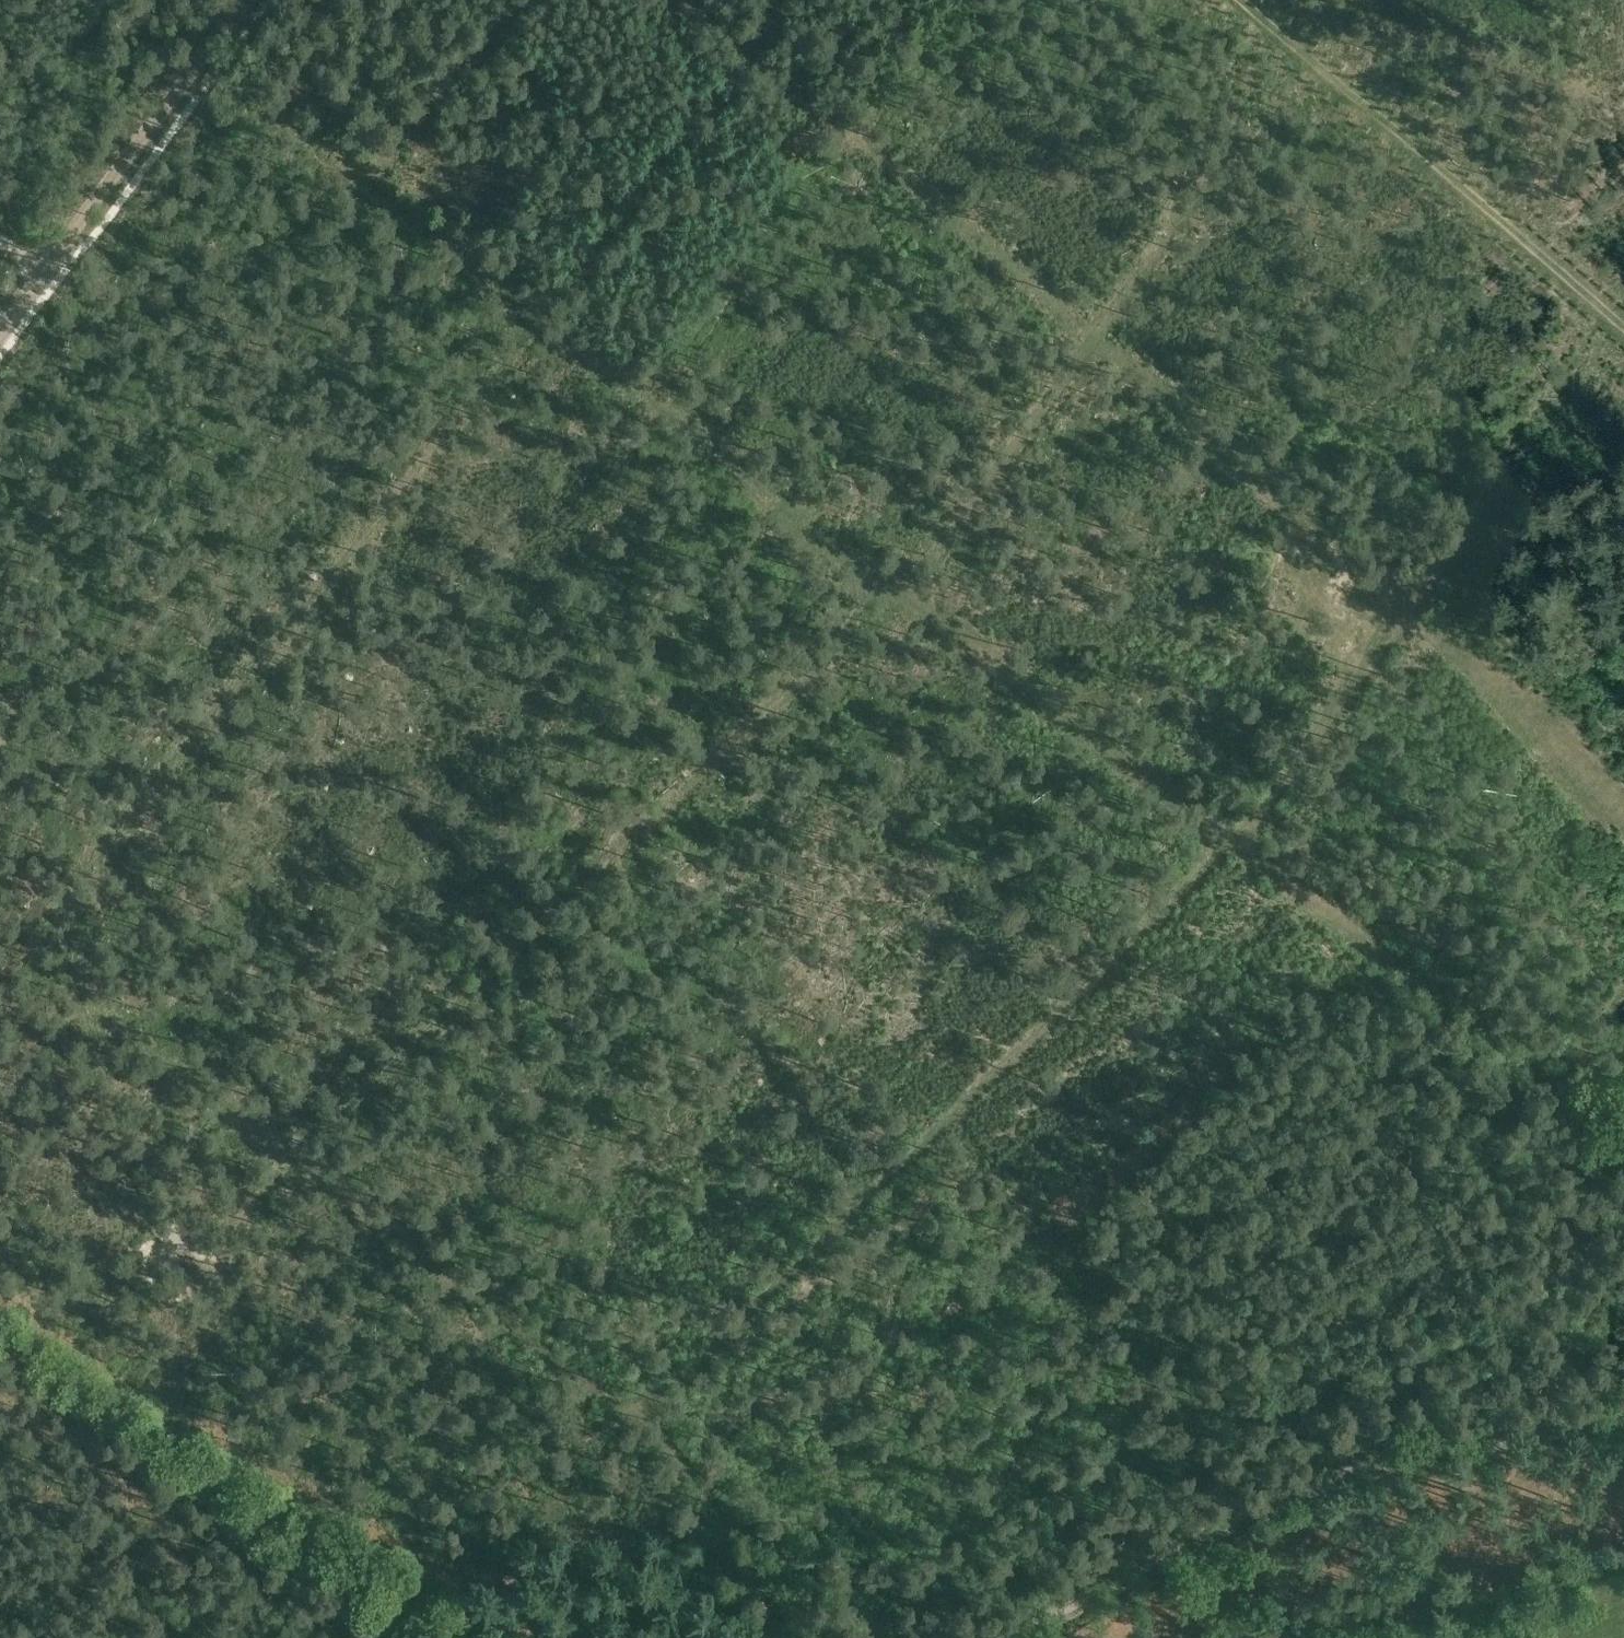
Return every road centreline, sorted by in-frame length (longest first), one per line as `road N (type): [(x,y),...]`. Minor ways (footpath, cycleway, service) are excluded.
road 1 (track): [(1009,1637),(1228,1525),(1415,1446),(1623,1403)]
road 2 (track): [(471,1637),(0,1322)]
road 3 (track): [(249,0),(0,329)]

